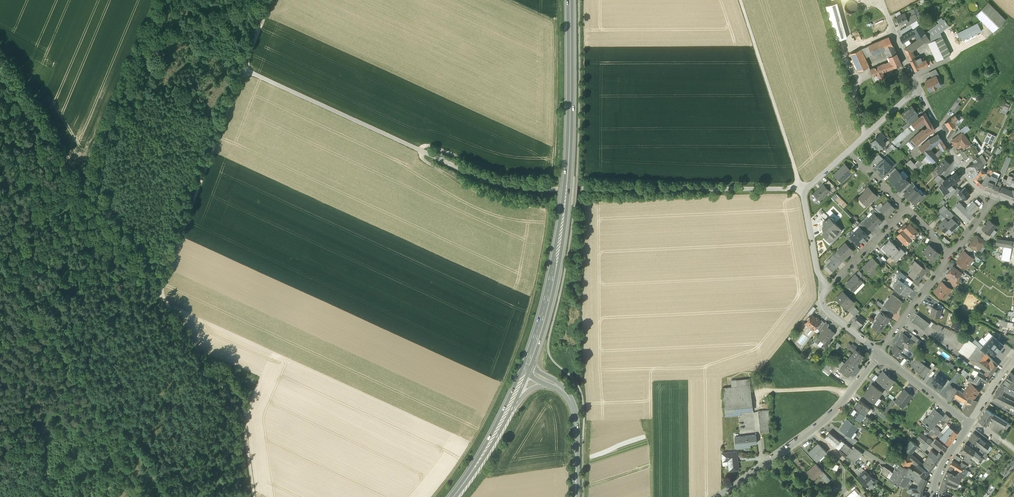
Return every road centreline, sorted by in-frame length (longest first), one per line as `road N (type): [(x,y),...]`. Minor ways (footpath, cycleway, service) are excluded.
road 1 (track): [(159,292),(244,70),(506,189),(807,189)]
road 2 (track): [(434,496),(509,369),(532,304),(546,219),(543,209),(489,198),(421,159),(433,147),(500,172),(551,170),(557,33),(548,19),(505,0)]
road 3 (primary): [(529,366),(563,222),(573,0)]
road 4 (track): [(0,52),(159,292)]
road 5 (track): [(254,496),(242,417),(159,292)]
road 6 (track): [(159,292),(0,452)]
road 7 (residential): [(879,355),(825,421),(718,496)]
road 8 (track): [(740,0),(807,189)]
road 9 (track): [(82,176),(155,0)]
road 10 (residential): [(849,151),(805,194),(815,264),(830,287)]
road 11 (residential): [(995,196),(969,178),(918,90)]
road 12 (track): [(71,161),(0,265)]
road 13 (residential): [(952,255),(878,353)]

